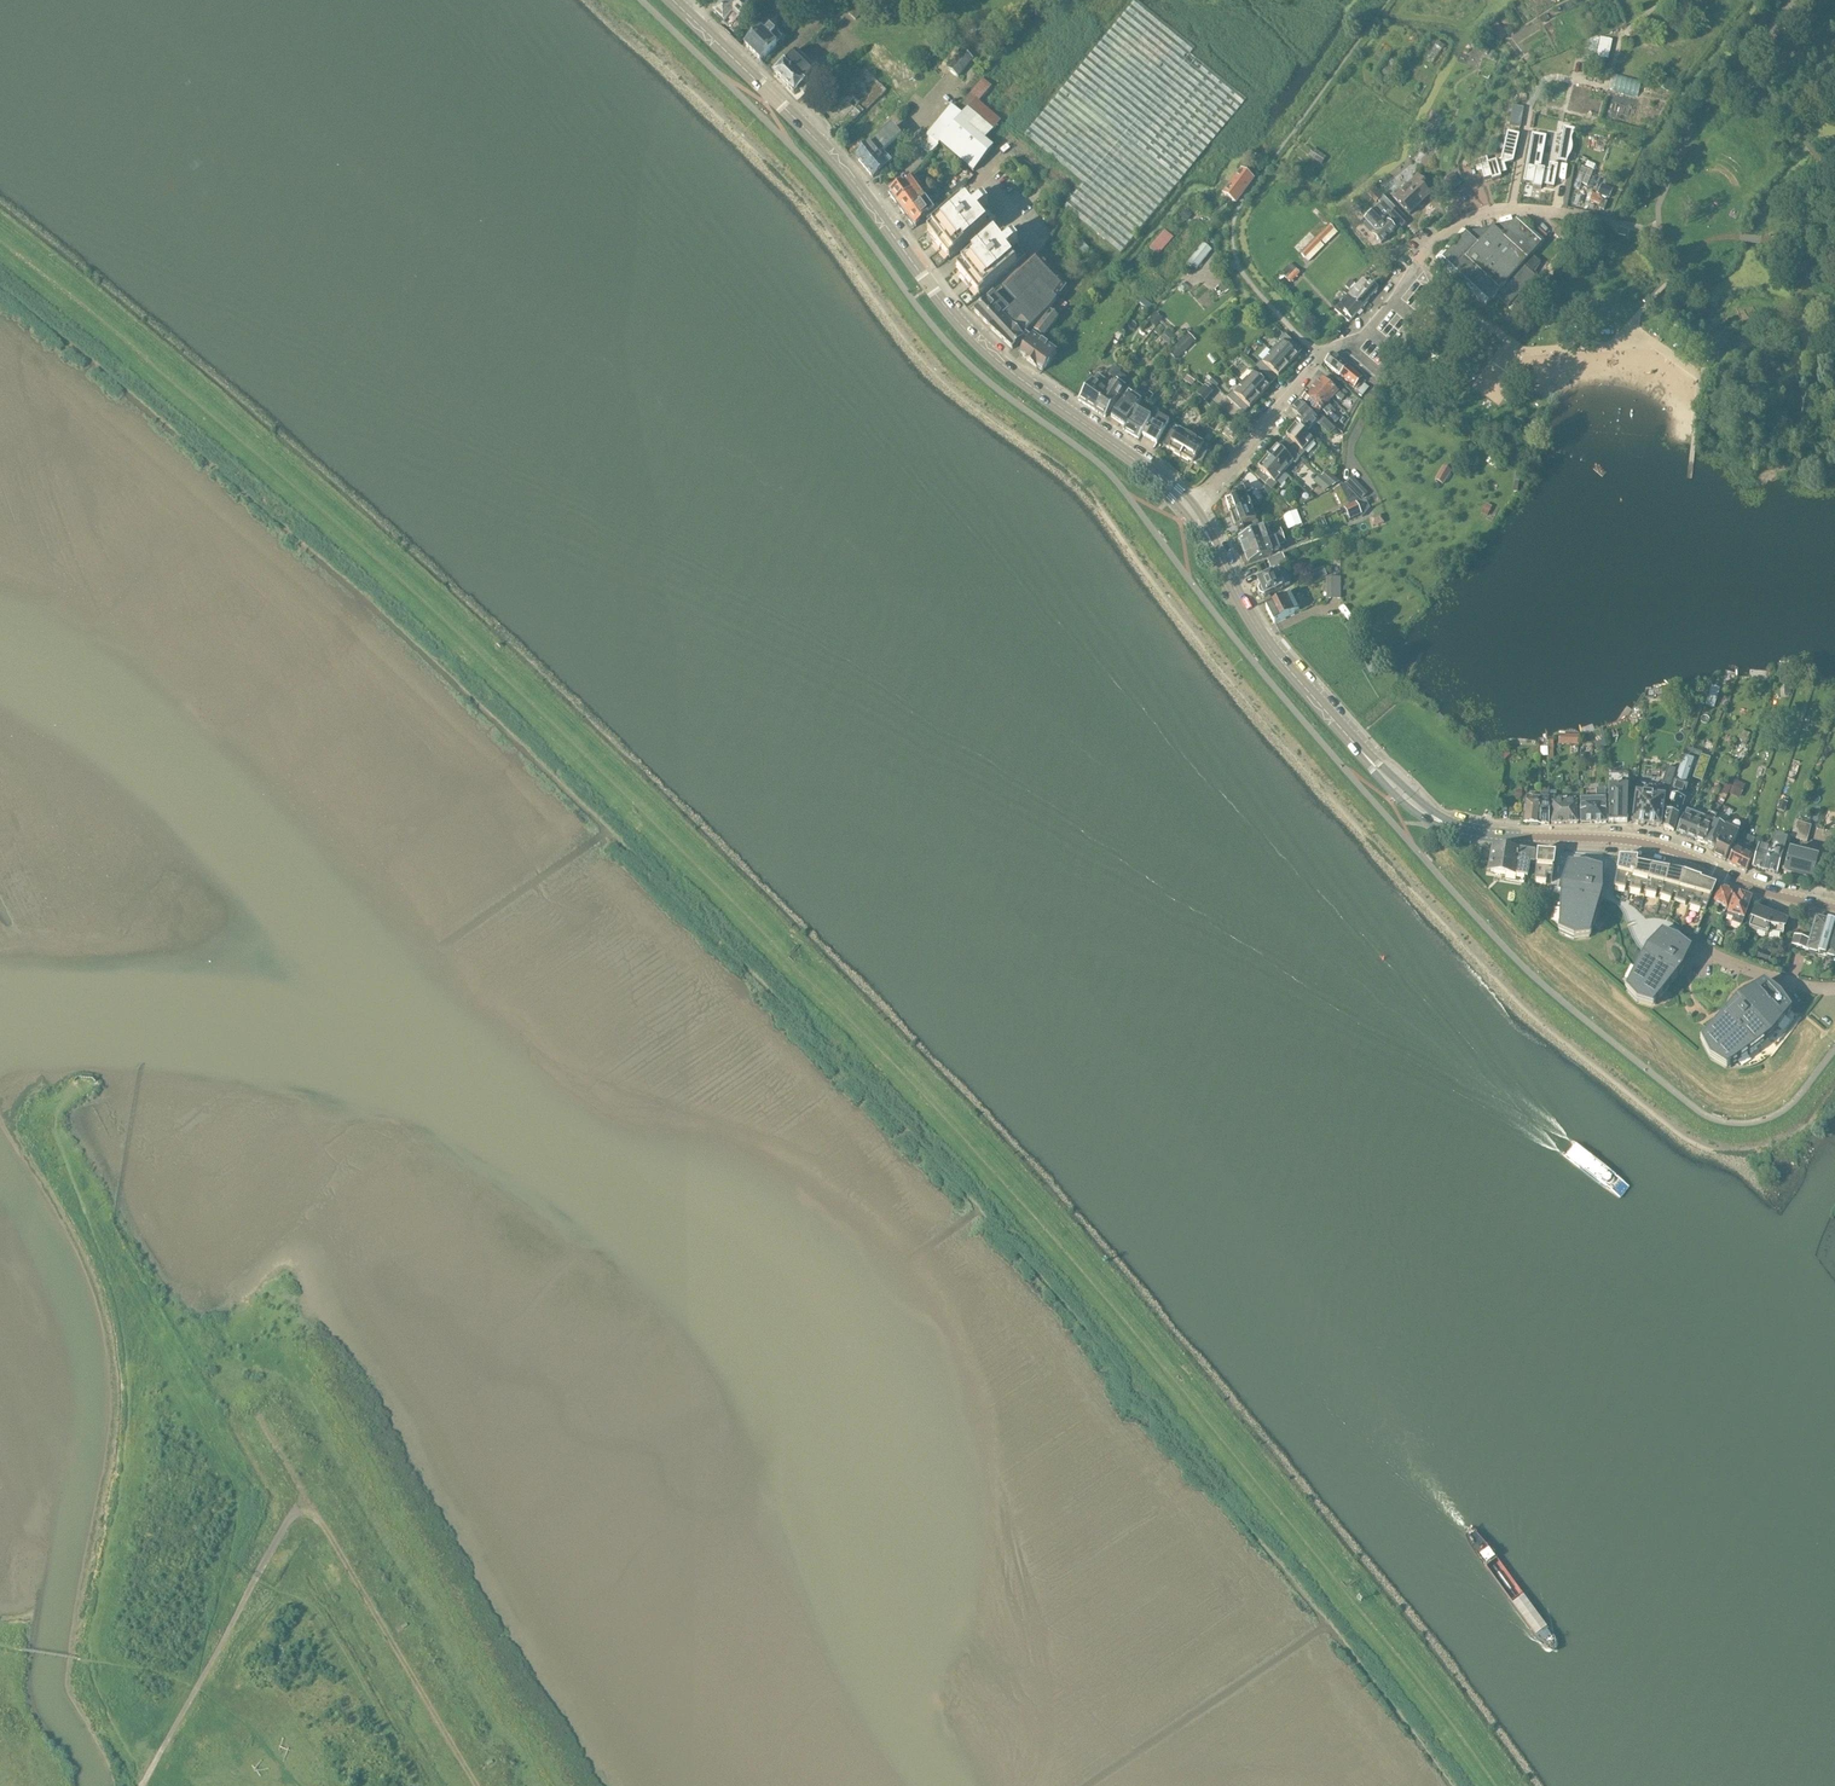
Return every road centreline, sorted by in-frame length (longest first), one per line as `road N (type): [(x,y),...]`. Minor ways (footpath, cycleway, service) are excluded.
road 1 (tertiary): [(1834,905),(1751,885),(1650,842),(1467,829),(1418,807),(1265,638),(1191,510)]
road 2 (tertiary): [(1191,510),(1150,468),(966,328),(844,166),(675,0)]
road 3 (residential): [(1191,510),(1326,350),(1364,336),(1421,255),(1452,230)]
road 4 (residential): [(1694,947),(1802,987),(1834,989)]

